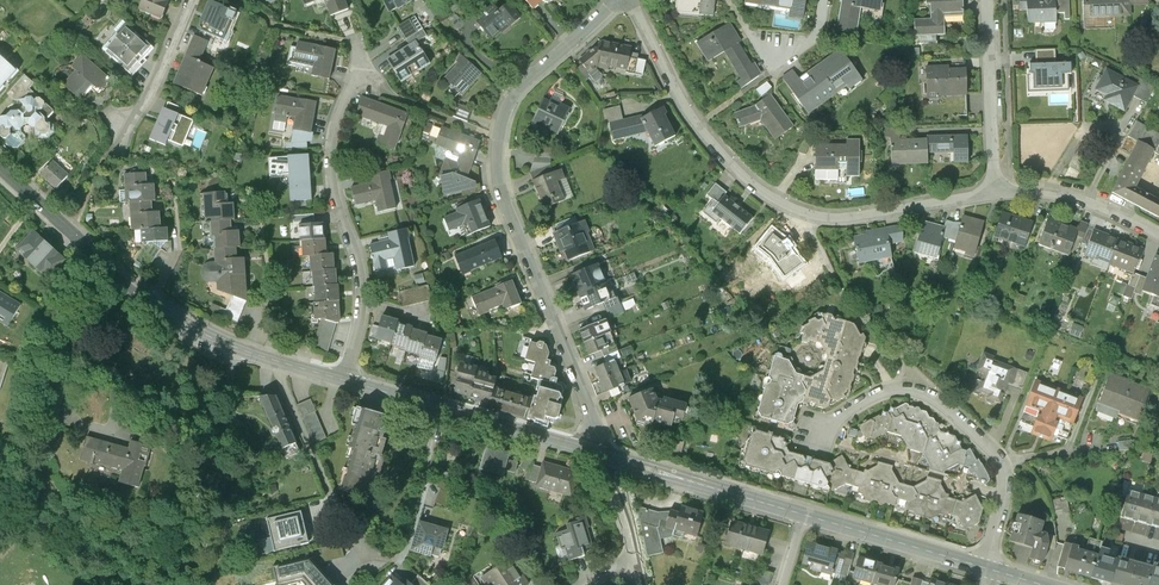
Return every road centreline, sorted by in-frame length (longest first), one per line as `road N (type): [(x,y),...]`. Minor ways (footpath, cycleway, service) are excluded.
road 1 (residential): [(616,0),(516,92),(499,162),(505,200),(608,457)]
road 2 (residential): [(994,196),(830,219),(777,199),(697,124),(629,0)]
road 3 (tertiary): [(0,168),(172,317),(222,342),(344,380)]
road 4 (residential): [(987,568),(1005,473),(992,449),(939,401),(915,391),(877,394),(815,434)]
road 5 (residential): [(344,380),(362,303),(331,151),(340,109),(362,70)]
road 6 (tertiary): [(344,380),(608,457)]
road 7 (residential): [(989,0),(994,196)]
road 8 (tertiary): [(804,514),(987,568)]
road 9 (residential): [(1158,235),(1055,194),(994,196)]
road 10 (residential): [(192,0),(172,55),(128,126)]
road 11 (tertiary): [(684,479),(804,514)]

